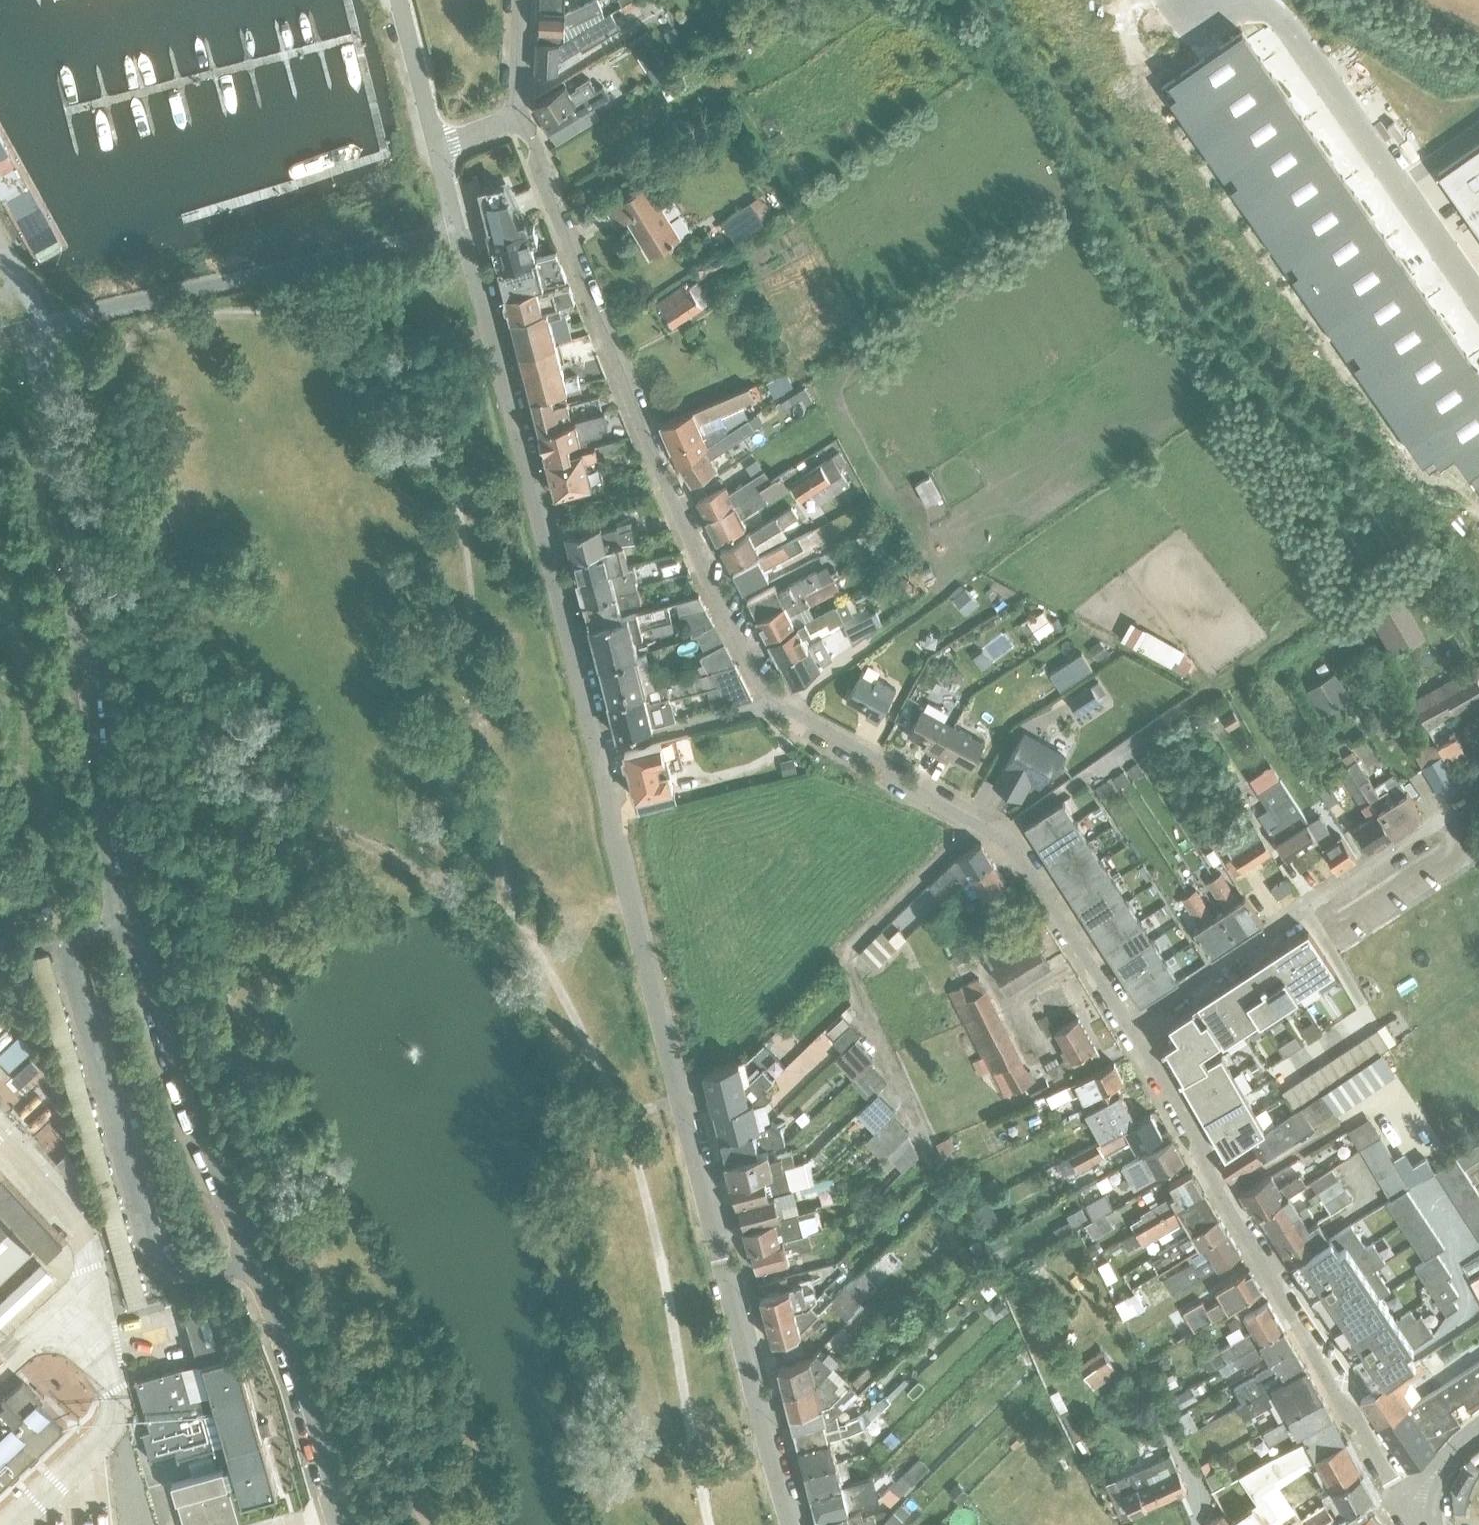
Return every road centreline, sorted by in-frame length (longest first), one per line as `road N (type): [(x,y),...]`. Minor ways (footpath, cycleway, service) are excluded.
road 1 (unclassified): [(39,331),(123,856),(337,1524)]
road 2 (residential): [(795,1524),(615,839),(599,744)]
road 3 (residential): [(771,704),(707,581),(544,187),(536,147),(516,117)]
road 4 (residential): [(599,744),(491,314),(458,229)]
road 5 (residential): [(1129,1027),(1020,854),(896,781),(873,756),(771,704)]
road 6 (unclassified): [(39,331),(458,229)]
road 7 (residential): [(1129,1027),(1468,800)]
road 8 (residential): [(1418,1507),(1331,1385),(1222,1193)]
road 9 (residential): [(1478,302),(1270,0)]
road 10 (residential): [(1222,1193),(1195,1129),(1129,1027)]
road 11 (residential): [(771,704),(599,744)]
road 12 (residential): [(435,145),(399,0)]
road 13 (unclassified): [(1338,1124),(1222,1193)]

